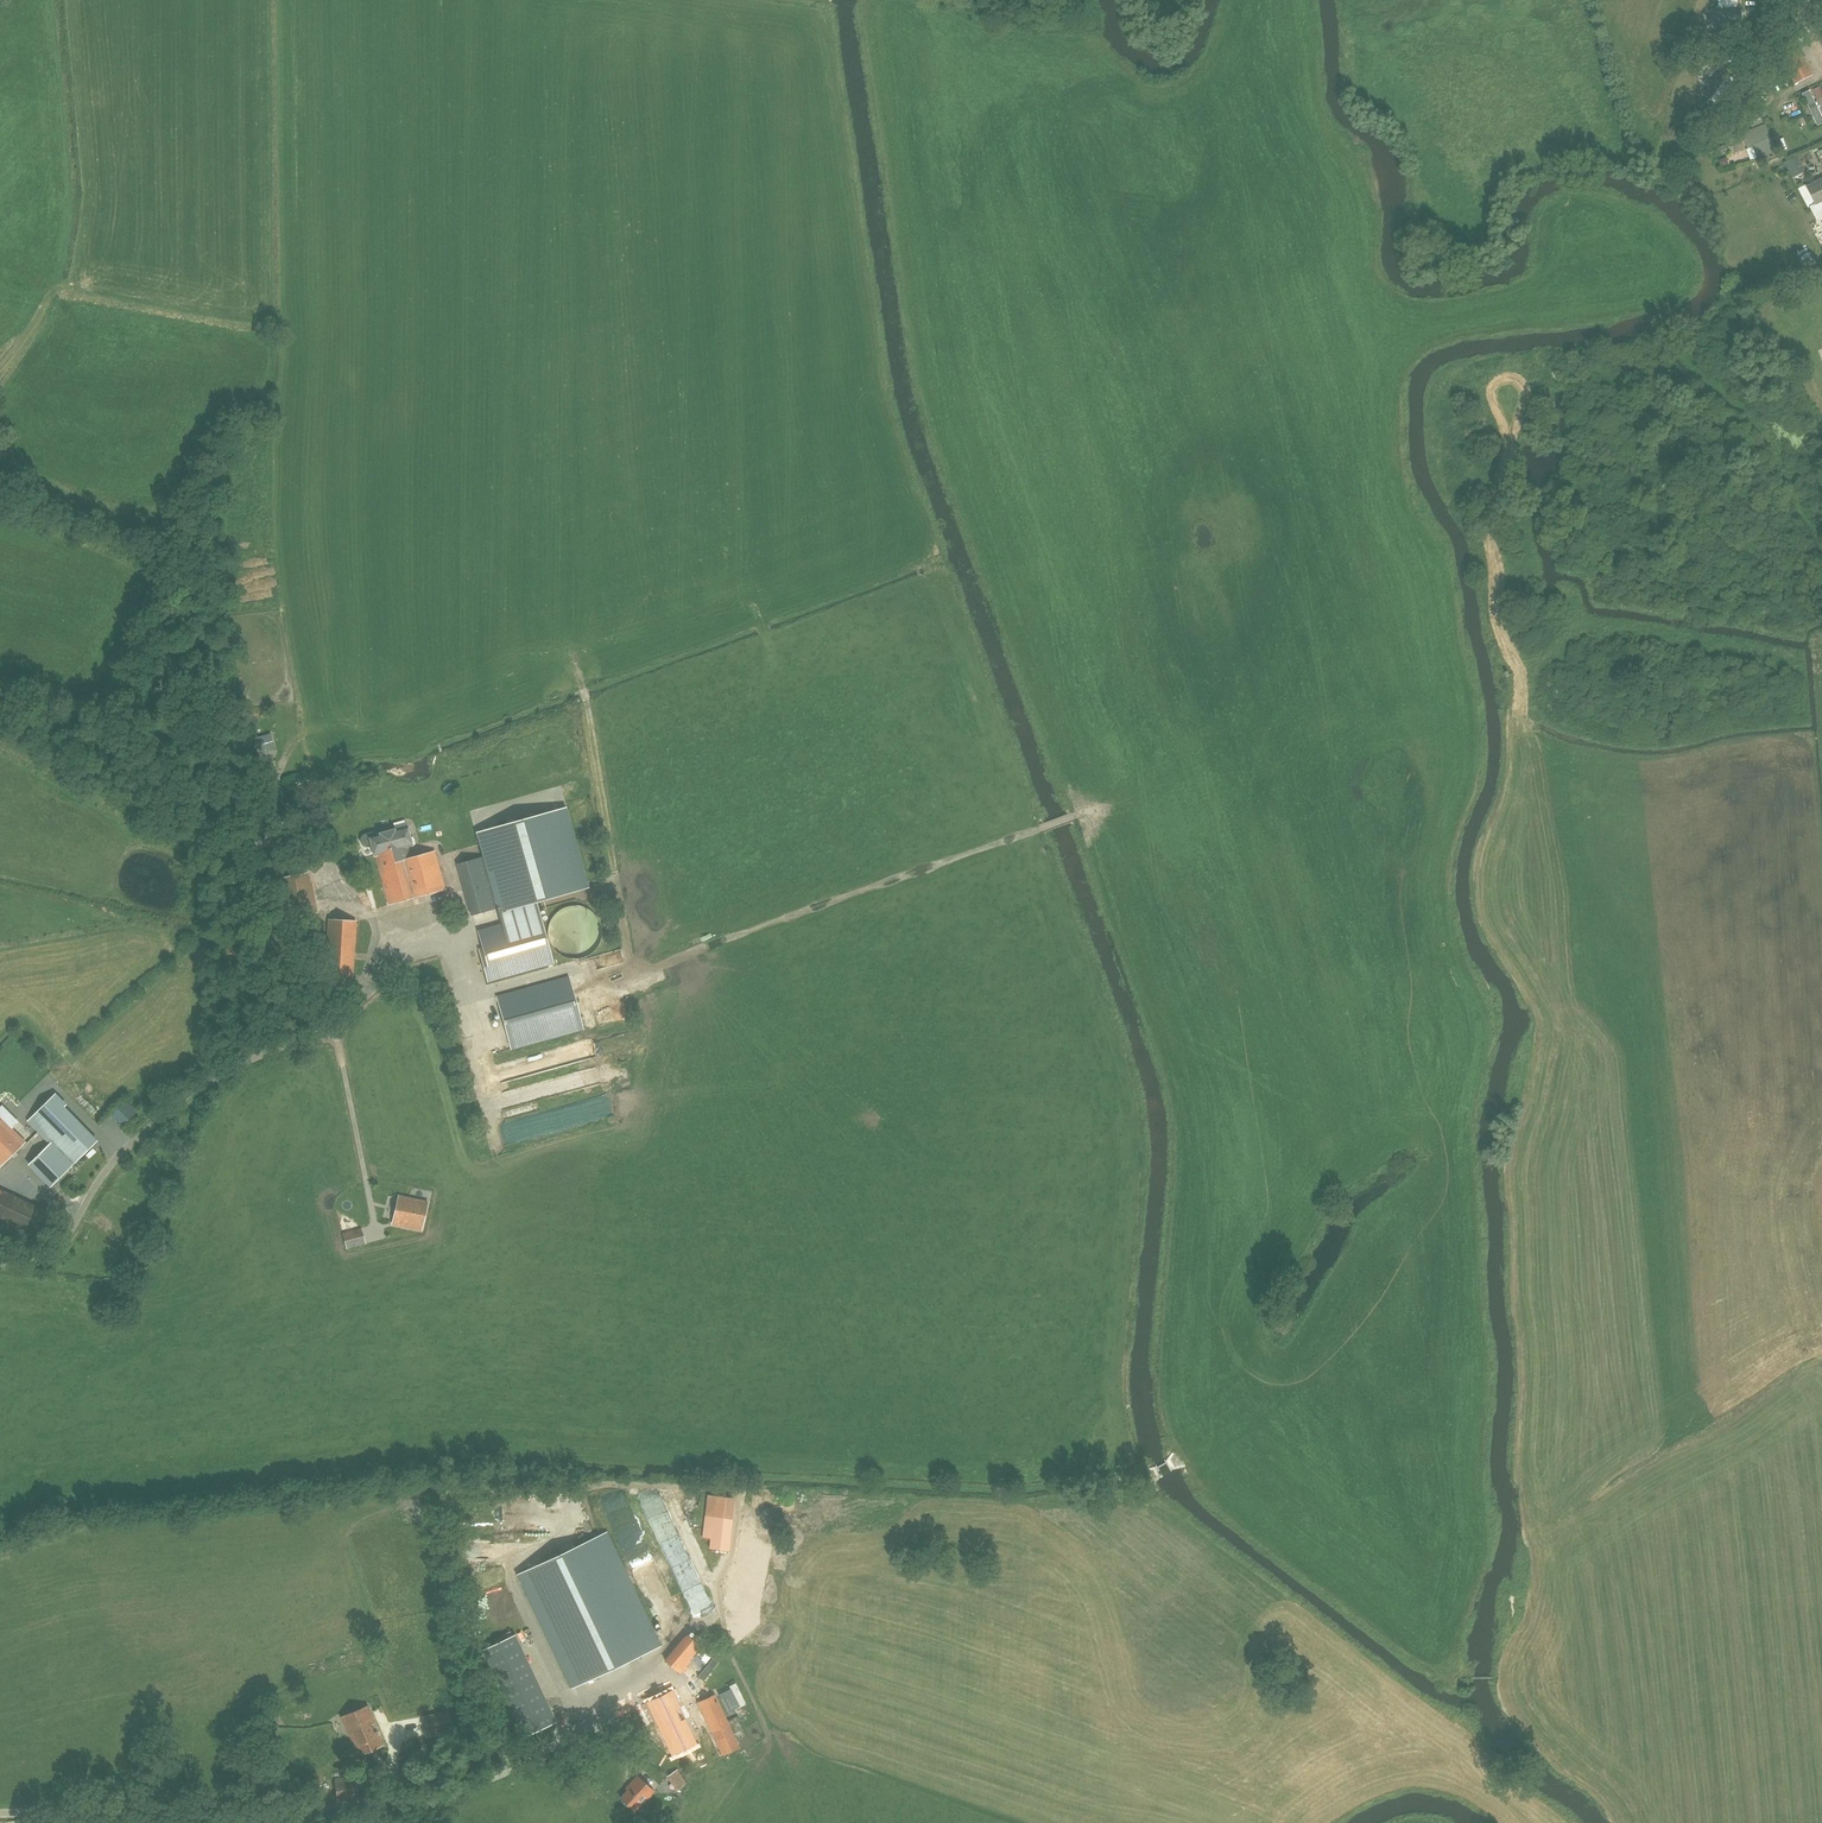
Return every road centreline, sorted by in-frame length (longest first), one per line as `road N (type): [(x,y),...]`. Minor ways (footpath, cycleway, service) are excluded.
road 1 (residential): [(0,1261),(35,1262),(60,1243),(101,1160),(203,1083),(334,1026)]

